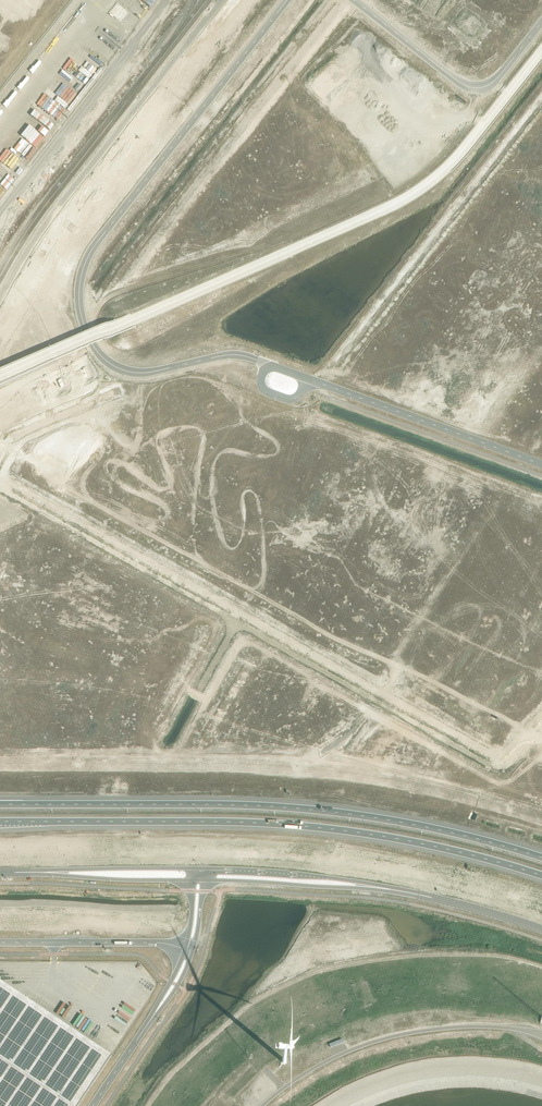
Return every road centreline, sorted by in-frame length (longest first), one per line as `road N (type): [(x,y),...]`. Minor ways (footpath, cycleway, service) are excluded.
road 1 (unclassified): [(268,364),(229,355),(124,371),(91,342),(80,287),(102,237),(288,0)]
road 2 (trunk): [(541,858),(413,824),(312,809),(0,804)]
road 3 (trunk): [(0,821),(322,828),(541,876)]
road 4 (unclassified): [(308,379),(541,464)]
road 5 (unclassified): [(354,0),(470,88),(492,83),(541,22)]
road 6 (track): [(355,1105),(406,1087),(454,1081),(501,1081),(541,1095)]
road 7 (unclassified): [(0,942),(184,948)]
road 8 (tertiary): [(373,886),(198,868)]
road 9 (tertiary): [(373,886),(541,929)]
road 10 (tertiary): [(203,880),(373,886)]
road 11 (tertiary): [(198,868),(46,871)]
road 12 (tertiary): [(46,871),(193,880)]

